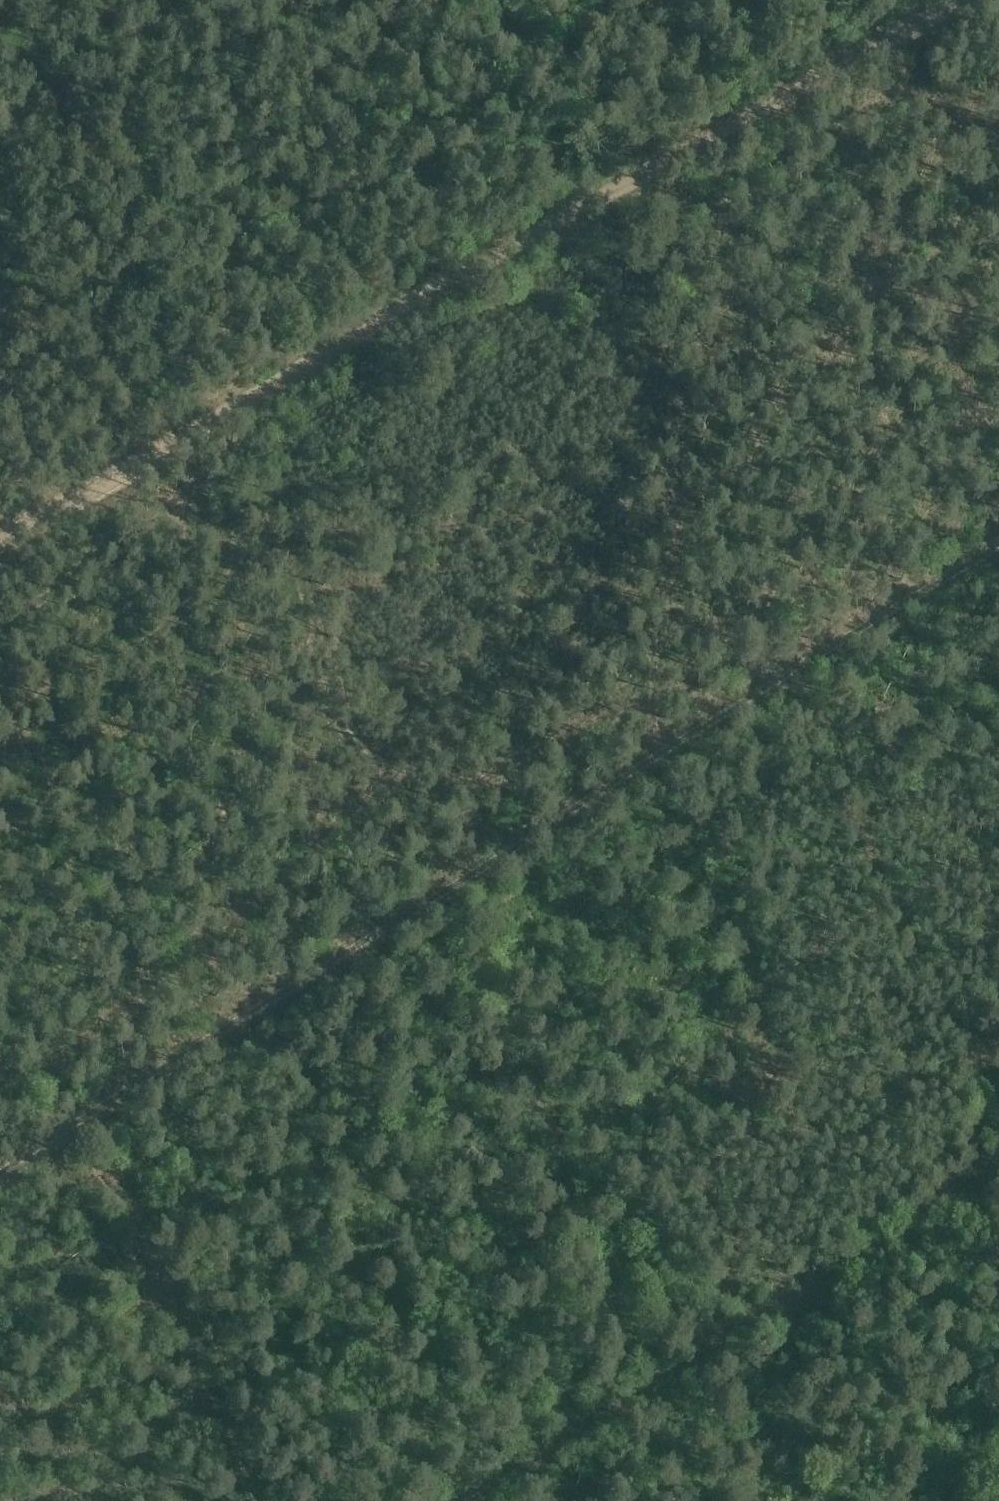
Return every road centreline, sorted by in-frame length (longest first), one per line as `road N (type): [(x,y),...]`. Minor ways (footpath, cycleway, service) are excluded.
road 1 (track): [(0,1174),(998,544)]
road 2 (track): [(966,0),(797,87),(0,539)]

